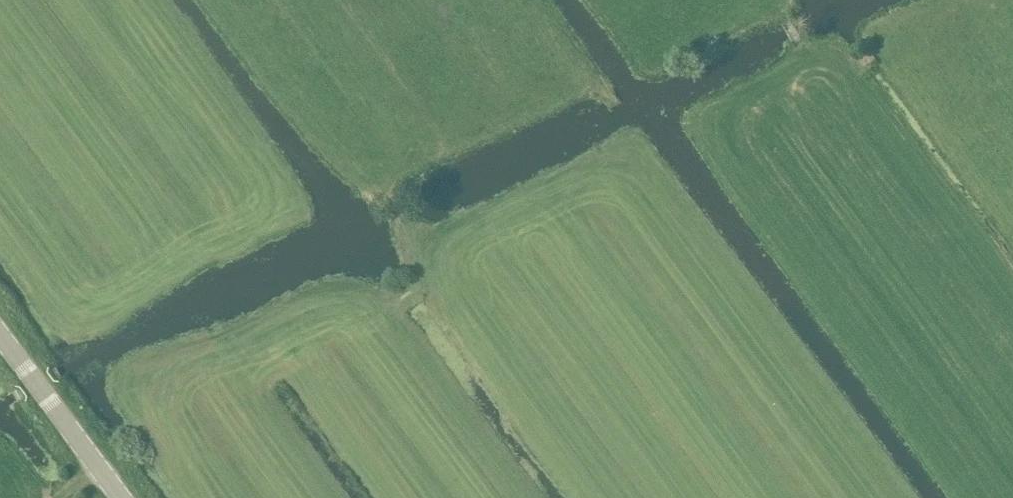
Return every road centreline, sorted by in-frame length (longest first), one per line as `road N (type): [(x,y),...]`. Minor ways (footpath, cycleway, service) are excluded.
road 1 (tertiary): [(121,497),(0,336)]

